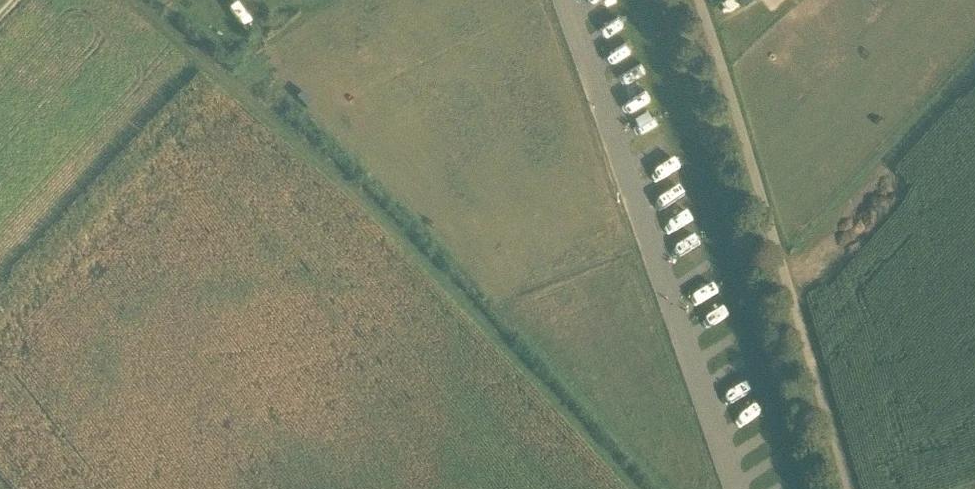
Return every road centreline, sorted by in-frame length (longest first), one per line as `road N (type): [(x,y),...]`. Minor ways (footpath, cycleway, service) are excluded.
road 1 (track): [(136,0),(355,190),(639,488)]
road 2 (unclassified): [(852,488),(702,0)]

